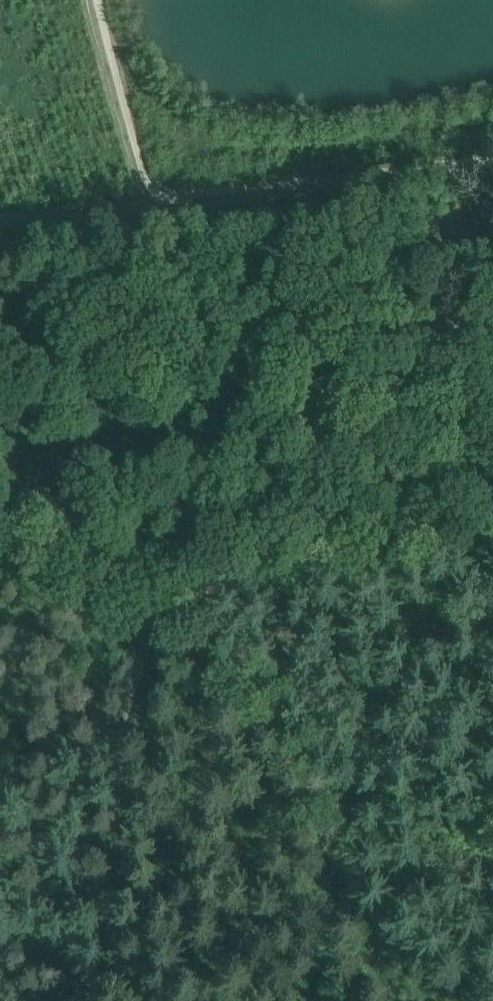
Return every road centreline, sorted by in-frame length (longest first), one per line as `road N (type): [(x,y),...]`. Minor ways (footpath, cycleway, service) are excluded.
road 1 (track): [(149,647),(126,704),(86,1000)]
road 2 (track): [(0,347),(149,647)]
road 3 (track): [(280,1000),(109,871)]

